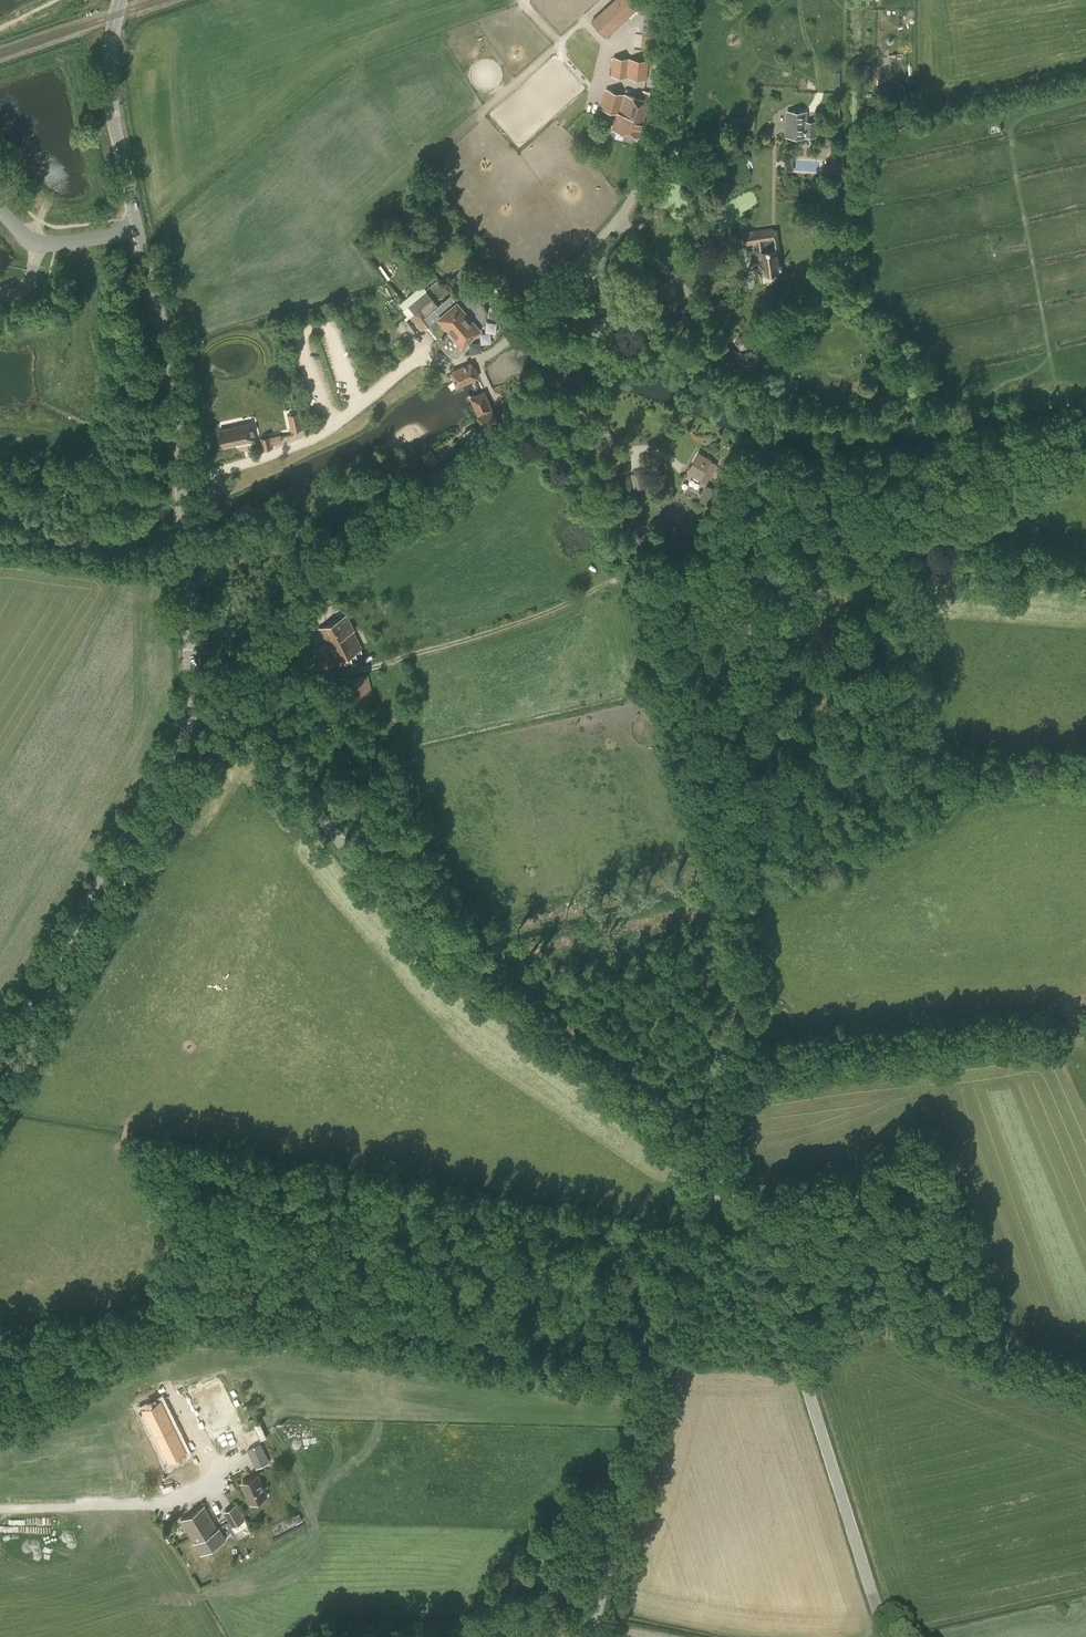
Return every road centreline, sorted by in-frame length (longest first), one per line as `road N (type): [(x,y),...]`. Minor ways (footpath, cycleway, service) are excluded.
road 1 (tertiary): [(225,708),(436,948),(664,1123),(718,1176)]
road 2 (track): [(166,1321),(220,1314),(513,1355),(664,1361)]
road 3 (unclassified): [(594,1636),(718,1176)]
road 4 (track): [(752,1220),(918,1144),(927,1123),(920,1063),(1071,1040),(1079,1033),(1075,1012)]
road 5 (track): [(644,564),(910,554),(1085,570)]
road 6 (secondary): [(190,667),(179,417),(139,232)]
road 7 (unclassified): [(476,359),(498,349),(635,193),(648,147),(666,0)]
road 8 (secondary): [(0,1053),(188,724)]
road 9 (tertiary): [(776,1289),(889,1636)]
road 10 (unclassified): [(776,1289),(798,1286),(1085,1401)]
road 11 (track): [(348,672),(537,615),(644,564)]
road 12 (track): [(181,479),(315,436),(410,365),(430,362)]
road 13 (secondary): [(139,232),(110,93),(120,0)]
road 14 (track): [(358,407),(330,319),(313,325),(300,334),(332,426)]
road 15 (unclassified): [(0,208),(34,244),(139,232)]
road 16 (track): [(348,672),(251,678),(225,708)]
road 17 (tertiary): [(718,1176),(752,1220),(776,1289)]

